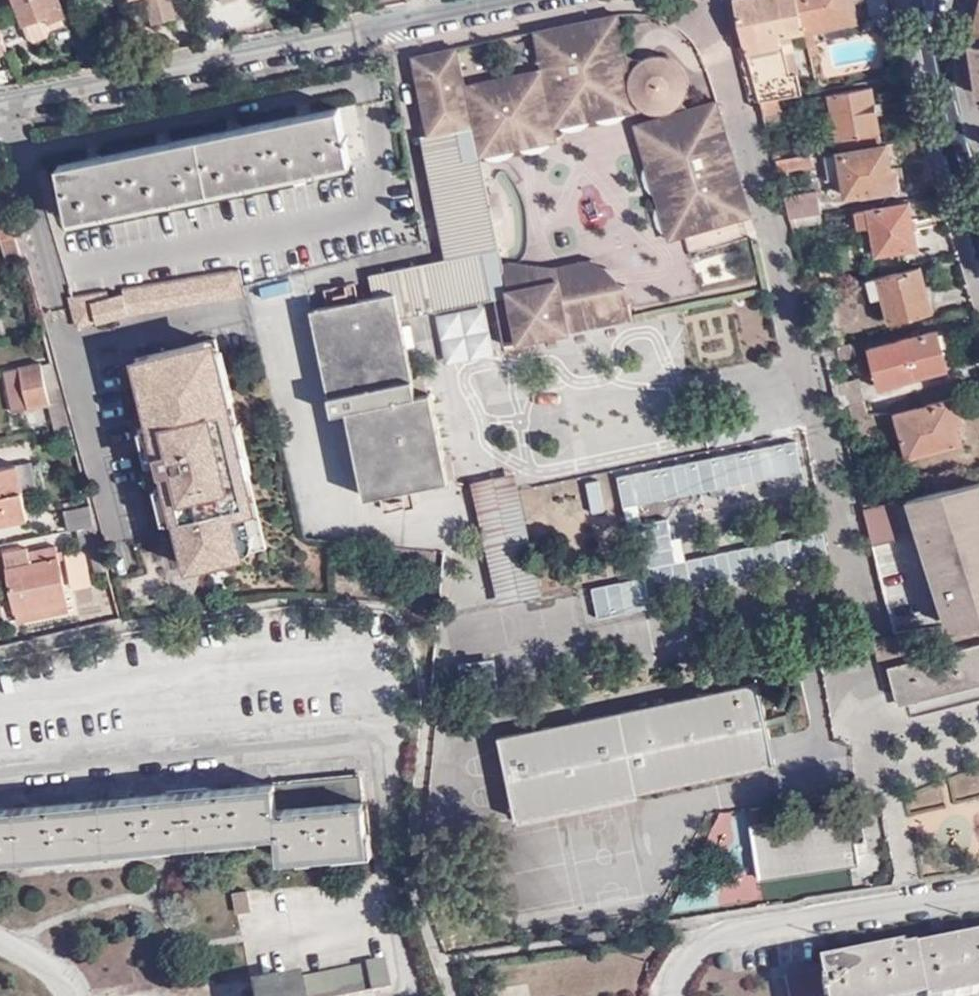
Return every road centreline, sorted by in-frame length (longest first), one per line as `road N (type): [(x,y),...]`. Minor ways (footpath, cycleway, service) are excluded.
road 1 (unclassified): [(514,0),(0,112)]
road 2 (tertiary): [(936,70),(978,217)]

